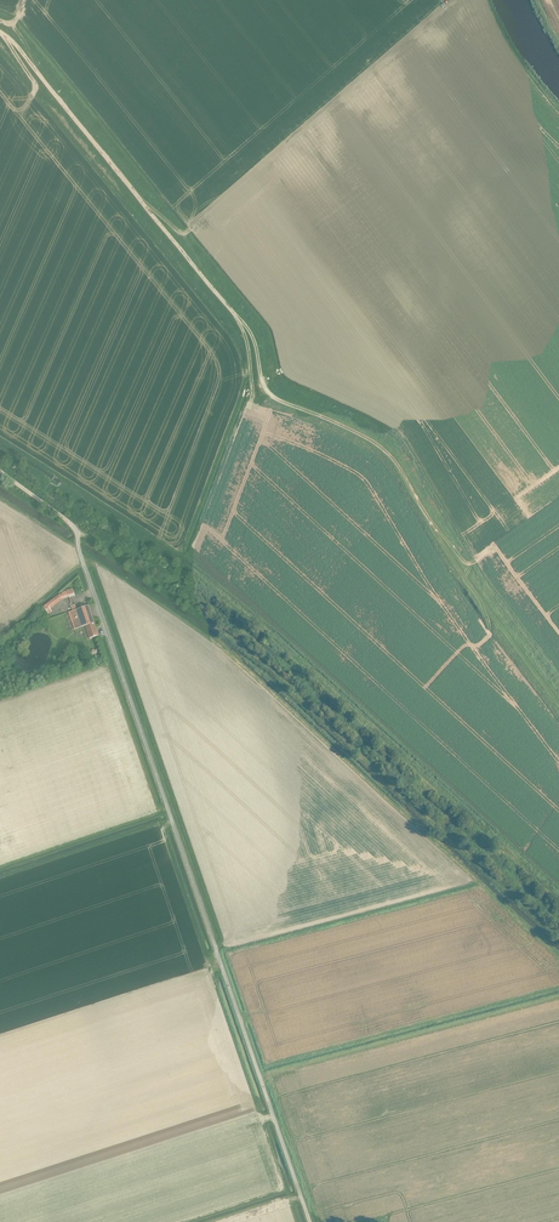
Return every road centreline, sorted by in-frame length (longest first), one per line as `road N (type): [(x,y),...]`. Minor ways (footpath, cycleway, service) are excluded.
road 1 (track): [(558,702),(466,578),(386,453),(266,393),(251,335),(17,46),(0,36)]
road 2 (unclassified): [(310,1221),(77,533),(0,472)]
road 3 (track): [(558,918),(272,653),(148,561),(77,533)]

